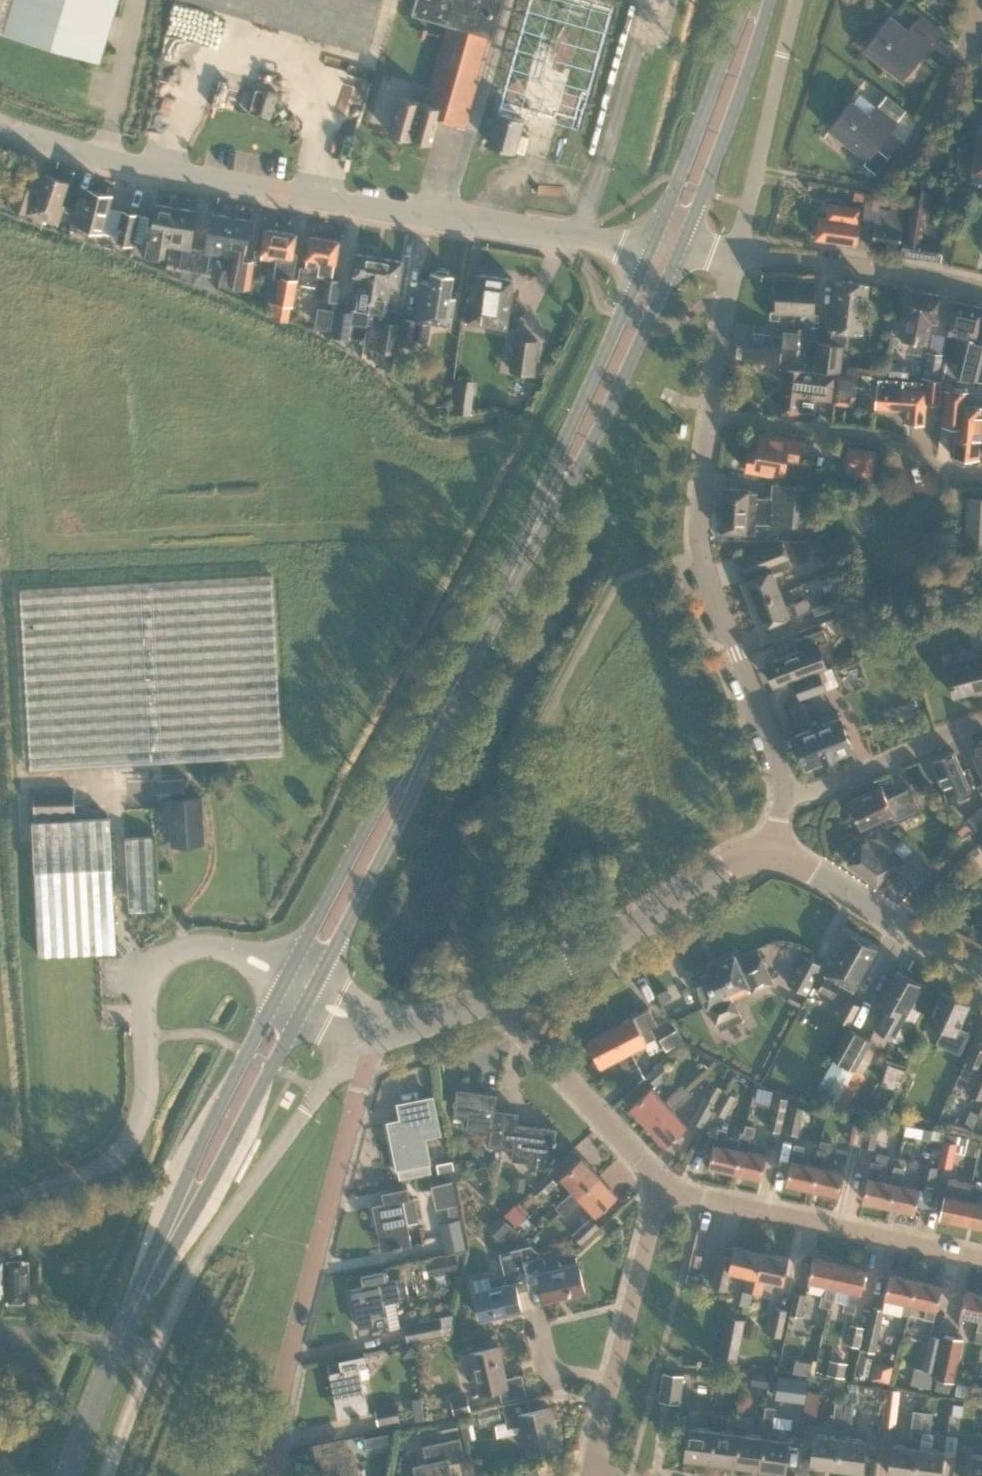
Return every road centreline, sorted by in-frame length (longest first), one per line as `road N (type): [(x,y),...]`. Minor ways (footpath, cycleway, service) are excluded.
road 1 (tertiary): [(651,249),(259,200),(80,158),(0,125)]
road 2 (unclassified): [(104,1475),(156,1347),(220,1221),(374,1024)]
road 3 (residential): [(271,1475),(284,1372),(374,1024)]
road 4 (unclassified): [(0,1199),(112,1155),(133,1132),(143,1105),(143,1004),(162,962),(210,946),(256,956),(287,974)]
road 5 (unclassified): [(782,795),(773,748),(700,548),(713,413)]
road 6 (primary): [(287,974),(166,1219),(138,1300)]
road 7 (primary): [(138,1300),(188,1225),(311,994)]
road 8 (primary): [(519,559),(583,453),(678,251)]
road 9 (primary): [(651,249),(519,559)]
road 10 (residential): [(981,1257),(661,1183)]
road 11 (primary): [(311,994),(395,832),(440,713)]
road 12 (tertiary): [(501,991),(572,962),(727,863),(769,855)]
road 13 (primary): [(440,713),(371,819),(287,974)]
road 14 (residential): [(586,1475),(661,1183)]
road 15 (residential): [(713,413),(874,436),(944,468),(981,472)]
road 16 (primary): [(752,0),(651,249)]
road 17 (primary): [(678,251),(751,59),(765,0)]
road 18 (unclassified): [(734,257),(796,0)]
road 19 (residential): [(661,1183),(517,1021),(501,991)]
road 20 (unclassified): [(734,257),(981,292)]
road 21 (tertiary): [(769,855),(805,866),(981,971)]
road 22 (residential): [(782,795),(814,792),(981,723)]
road 23 (primary): [(67,1475),(138,1300)]
road 24 (primary): [(440,713),(519,559)]
road 25 (unclassified): [(713,413),(734,257)]
road 26 (residential): [(904,165),(973,35)]
road 27 (tertiary): [(374,1024),(432,1019),(501,991)]

